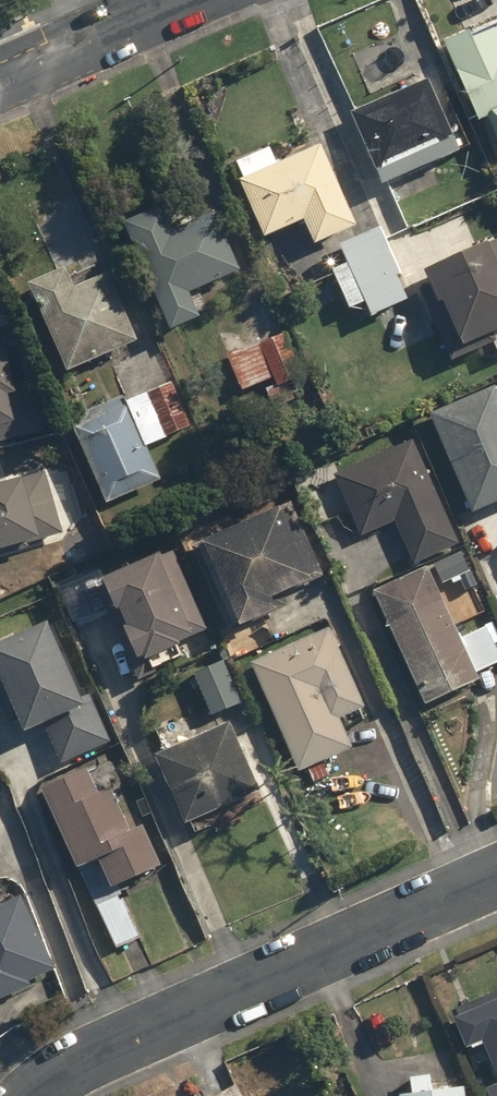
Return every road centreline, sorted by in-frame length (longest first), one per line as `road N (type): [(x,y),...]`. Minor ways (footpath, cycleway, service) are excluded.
road 1 (residential): [(496,877),(101,1051),(25,1095)]
road 2 (residential): [(173,0),(0,76)]

